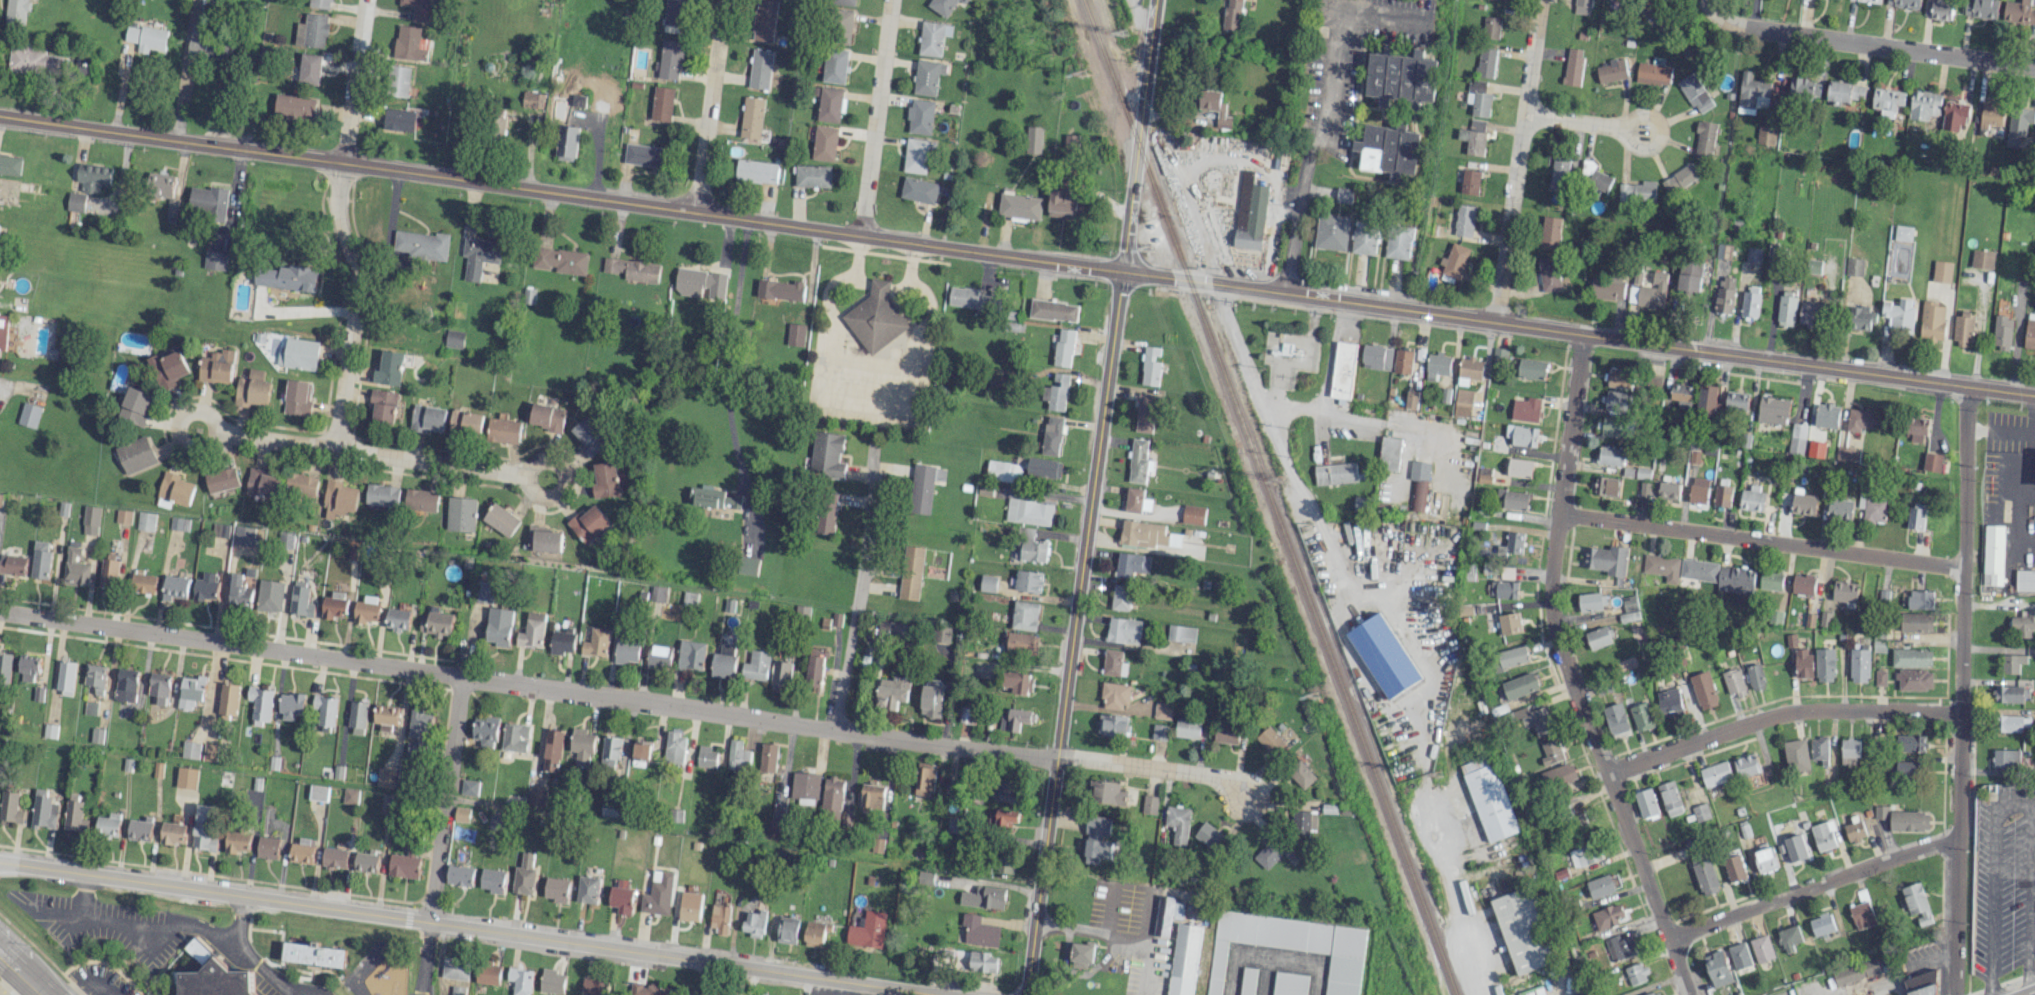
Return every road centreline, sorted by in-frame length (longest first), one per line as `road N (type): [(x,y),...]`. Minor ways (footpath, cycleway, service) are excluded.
road 1 (tertiary): [(2034,395),(0,116)]
road 2 (tertiary): [(1154,0),(1025,994)]
road 3 (tertiary): [(941,994),(0,863)]
road 4 (residential): [(1583,334),(1549,591),(1562,654),(1687,994)]
road 5 (residential): [(1966,386),(1947,994)]
road 6 (residential): [(1056,756),(463,677)]
road 7 (residential): [(463,677),(0,613)]
road 8 (residential): [(364,0),(338,218),(353,272),(336,448)]
road 9 (residential): [(1962,573),(1558,514)]
road 10 (residential): [(1962,712),(1779,713),(1606,772)]
road 11 (residential): [(2034,68),(1737,26),(1704,0)]
road 12 (residential): [(1540,0),(1494,321)]
road 13 (residential): [(213,432),(525,476)]
road 14 (residential): [(1958,838),(1670,942)]
road 15 (residential): [(874,438),(835,731)]
road 16 (residential): [(1287,293),(1340,10)]
road 17 (residential): [(463,677),(428,922)]
road 18 (residential): [(860,235),(892,0)]
road 19 (residential): [(723,0),(695,212)]
road 20 (residential): [(1246,797),(1223,777),(1056,756)]
road 21 (residential): [(1645,131),(1525,115)]

